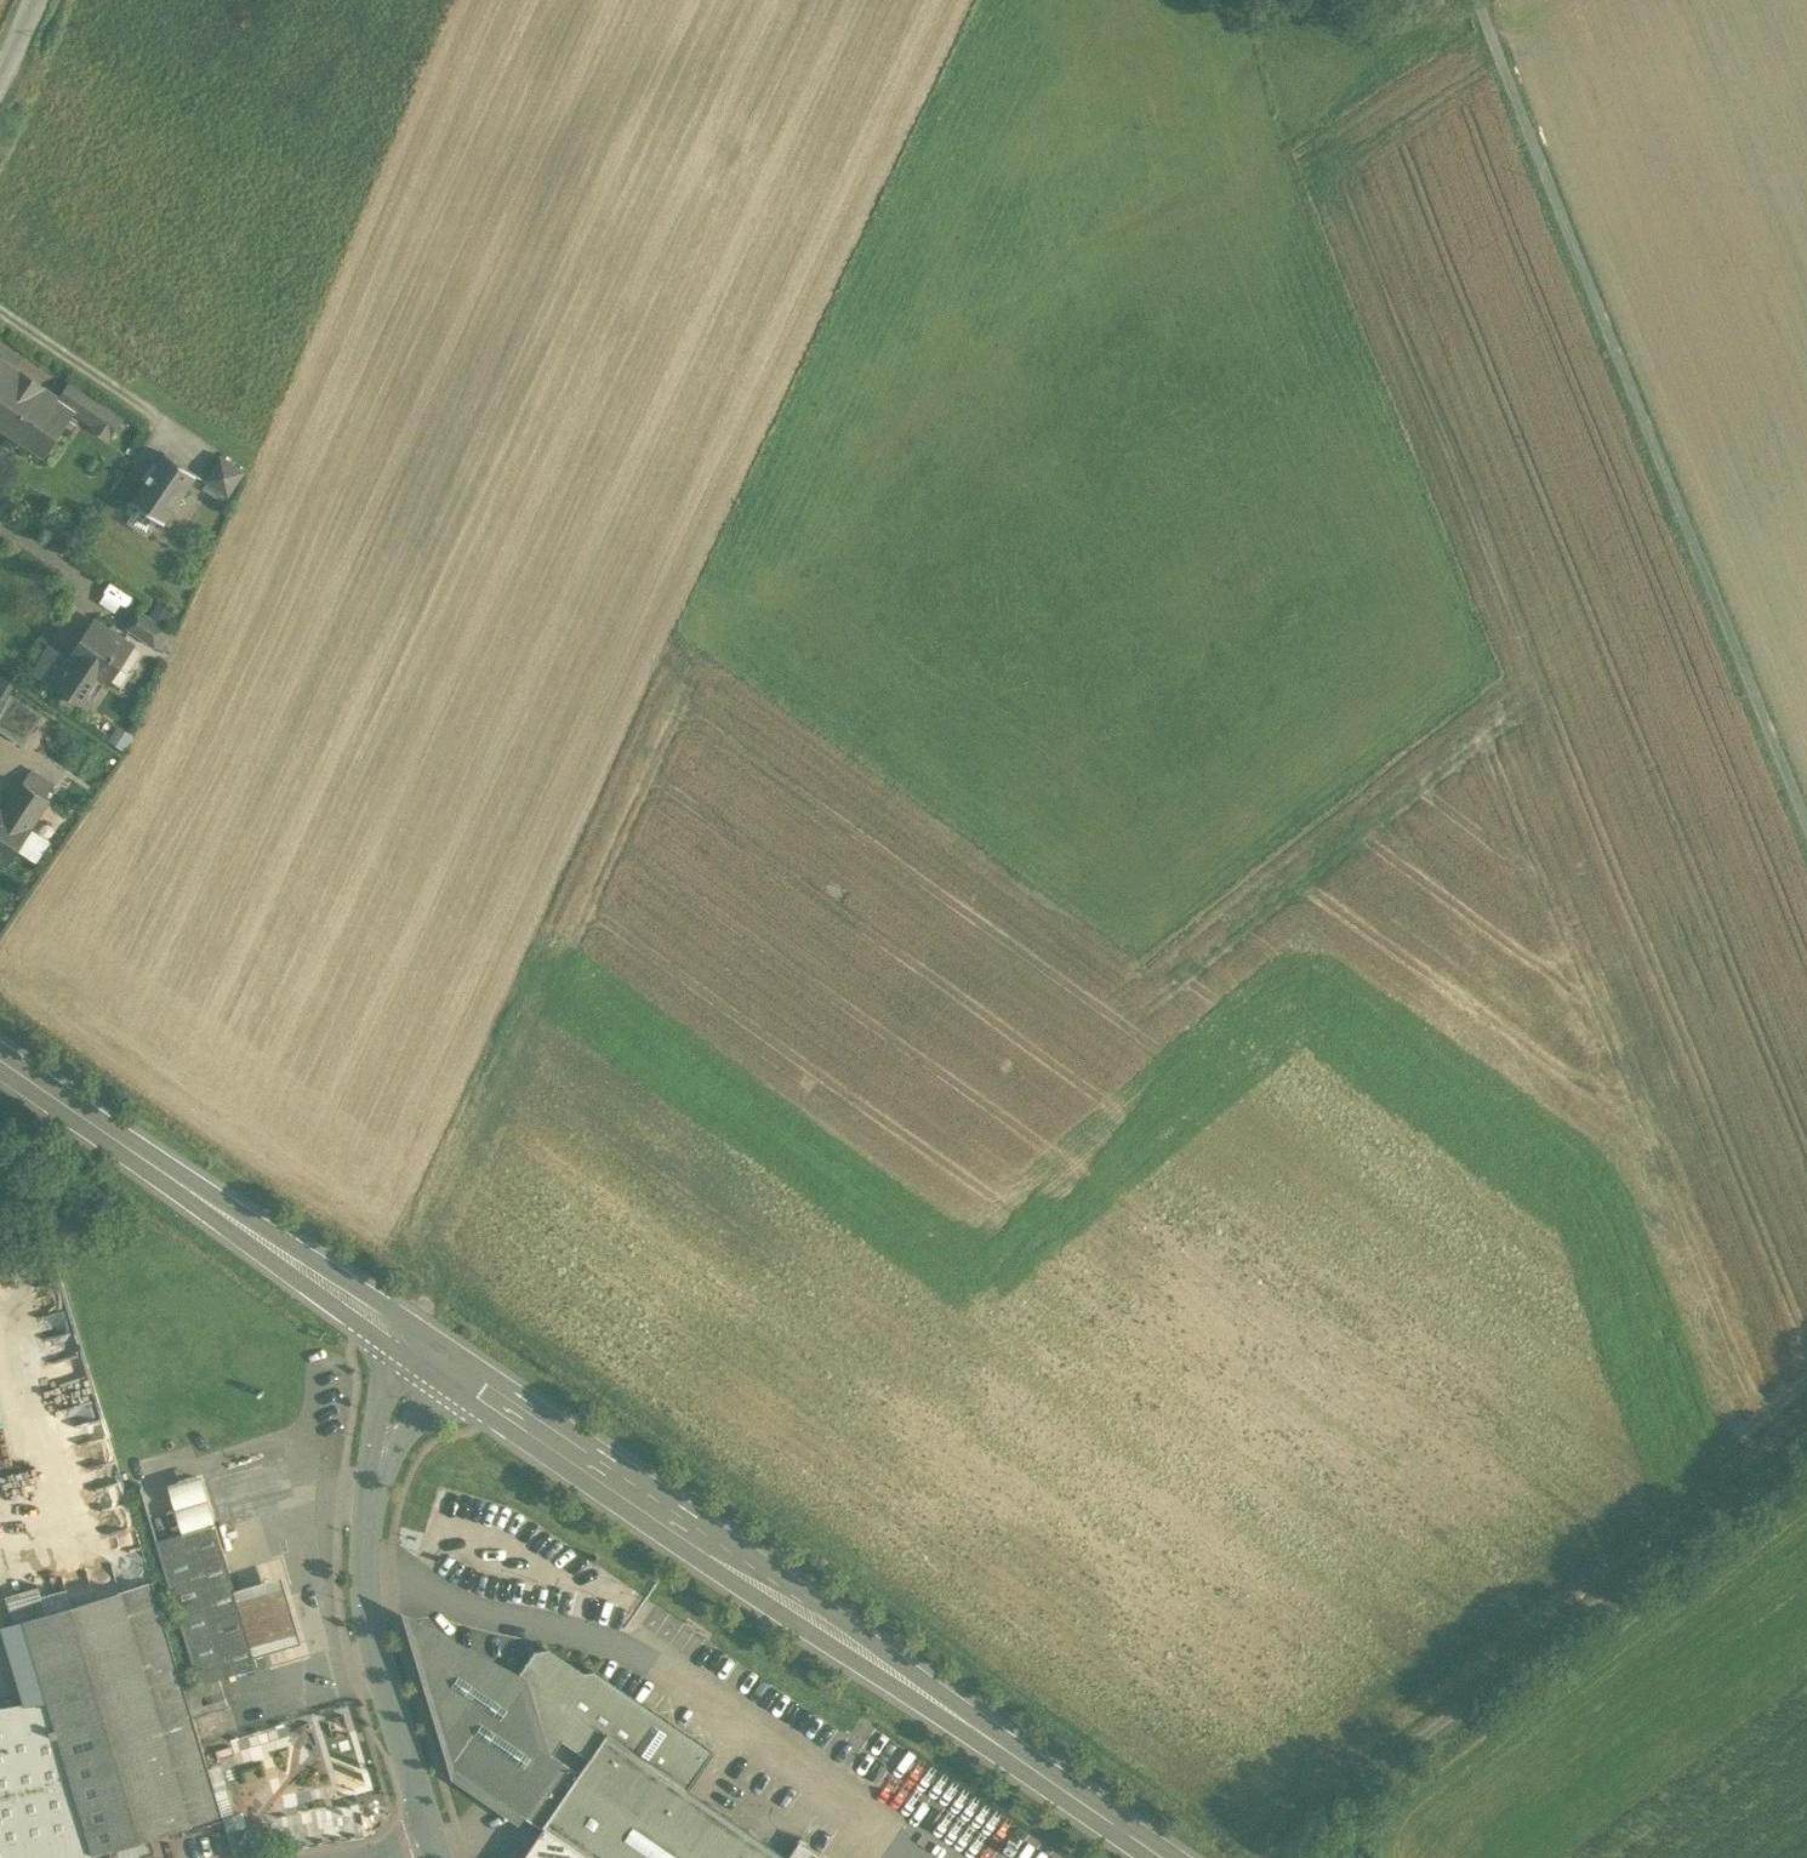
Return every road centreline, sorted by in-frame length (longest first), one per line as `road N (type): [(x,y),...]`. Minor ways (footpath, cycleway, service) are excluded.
road 1 (secondary): [(433,1357),(1175,1857)]
road 2 (secondary): [(0,1059),(433,1357)]
road 3 (tertiary): [(431,1841),(358,1553),(374,1451),(395,1405),(433,1357)]

